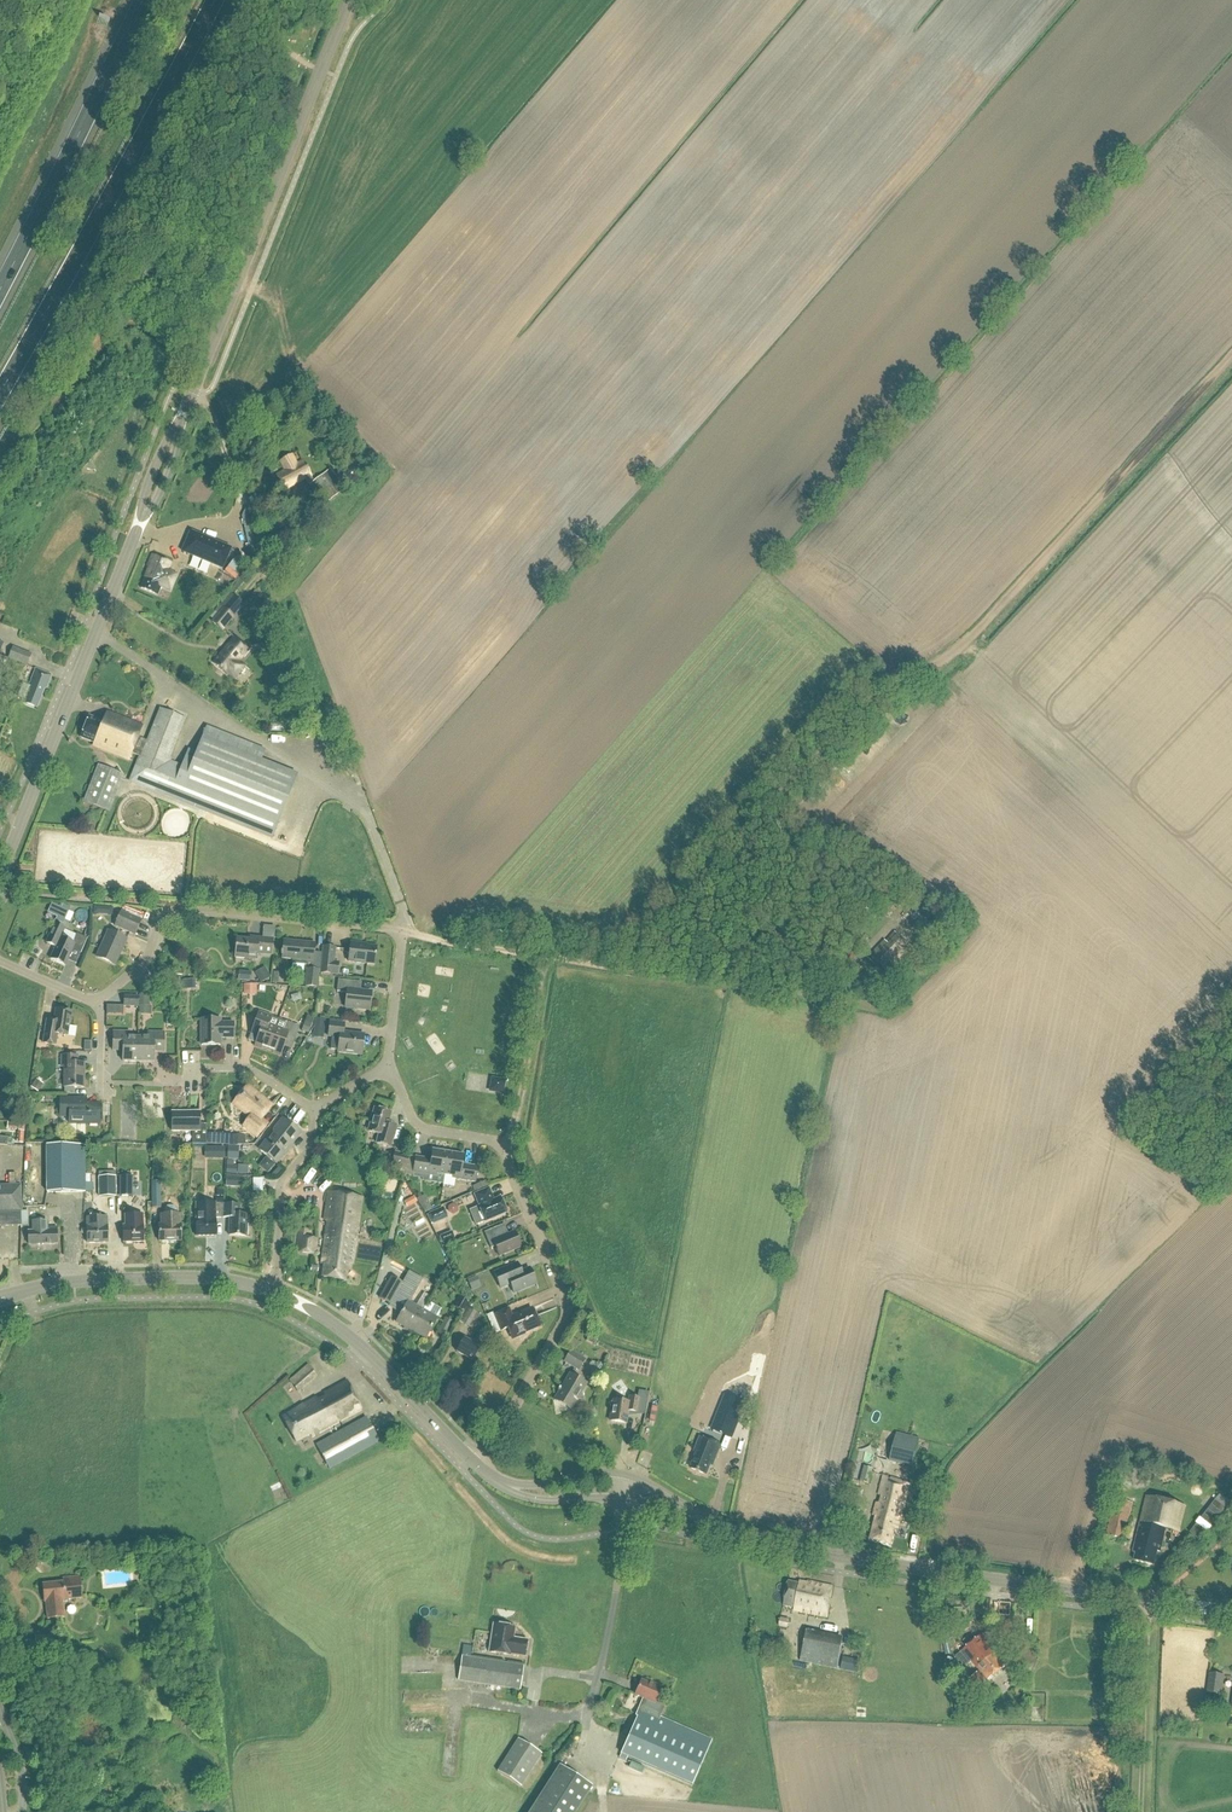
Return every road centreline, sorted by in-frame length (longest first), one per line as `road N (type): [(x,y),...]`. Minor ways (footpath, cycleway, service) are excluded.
road 1 (track): [(623,966),(888,687),(970,639),(1231,357)]
road 2 (track): [(403,931),(818,995),(914,902)]
road 3 (residential): [(474,1463),(562,1326),(565,1301),(501,1147),(419,1127),(391,1067)]
road 4 (residential): [(96,1001),(144,963),(162,922),(180,911),(403,931),(391,1067)]
road 5 (tertiary): [(1151,1601),(784,1548),(682,1508)]
road 6 (secondary): [(177,431),(348,0)]
road 7 (motorway): [(0,396),(216,0)]
road 8 (secondary): [(0,875),(143,516)]
road 9 (motorway): [(143,0),(0,290)]
road 10 (tertiary): [(0,1299),(62,1282),(149,1279),(218,1280),(272,1293)]
road 11 (tertiary): [(474,1463),(352,1339),(272,1293)]
road 12 (unclassified): [(1142,1811),(1151,1601)]
road 13 (track): [(545,955),(523,1090),(501,1147)]
road 14 (residential): [(272,1293),(282,1185),(311,1146),(313,1108)]
road 15 (residential): [(313,1108),(246,1069),(194,1069),(193,1086)]
road 16 (tertiary): [(629,1476),(592,1472),(508,1487)]
road 17 (tertiary): [(508,1487),(547,1501),(627,1498)]

